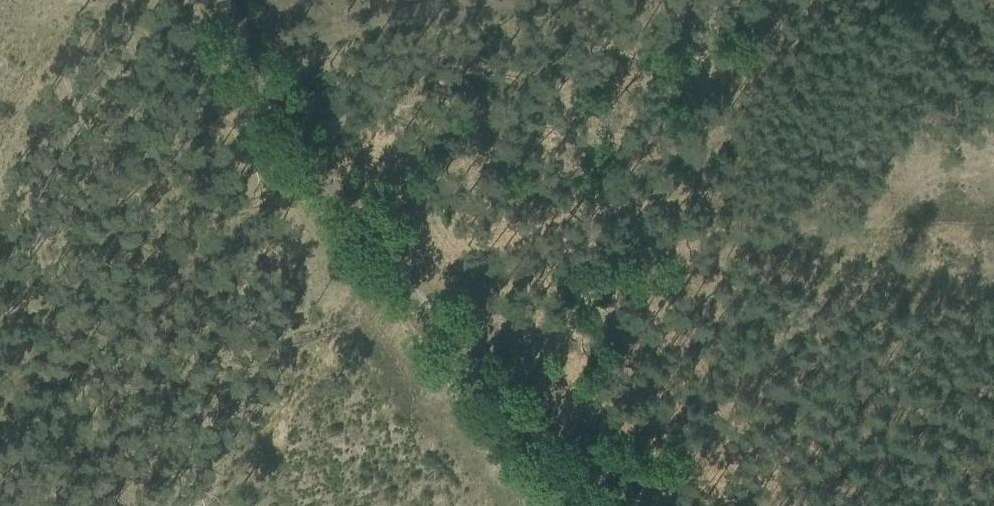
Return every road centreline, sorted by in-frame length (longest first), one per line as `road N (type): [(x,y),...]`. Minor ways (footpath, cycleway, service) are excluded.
road 1 (track): [(229,0),(311,152),(454,345),(591,505)]
road 2 (track): [(538,0),(294,27),(250,49)]
road 3 (track): [(424,300),(473,275),(696,239)]

